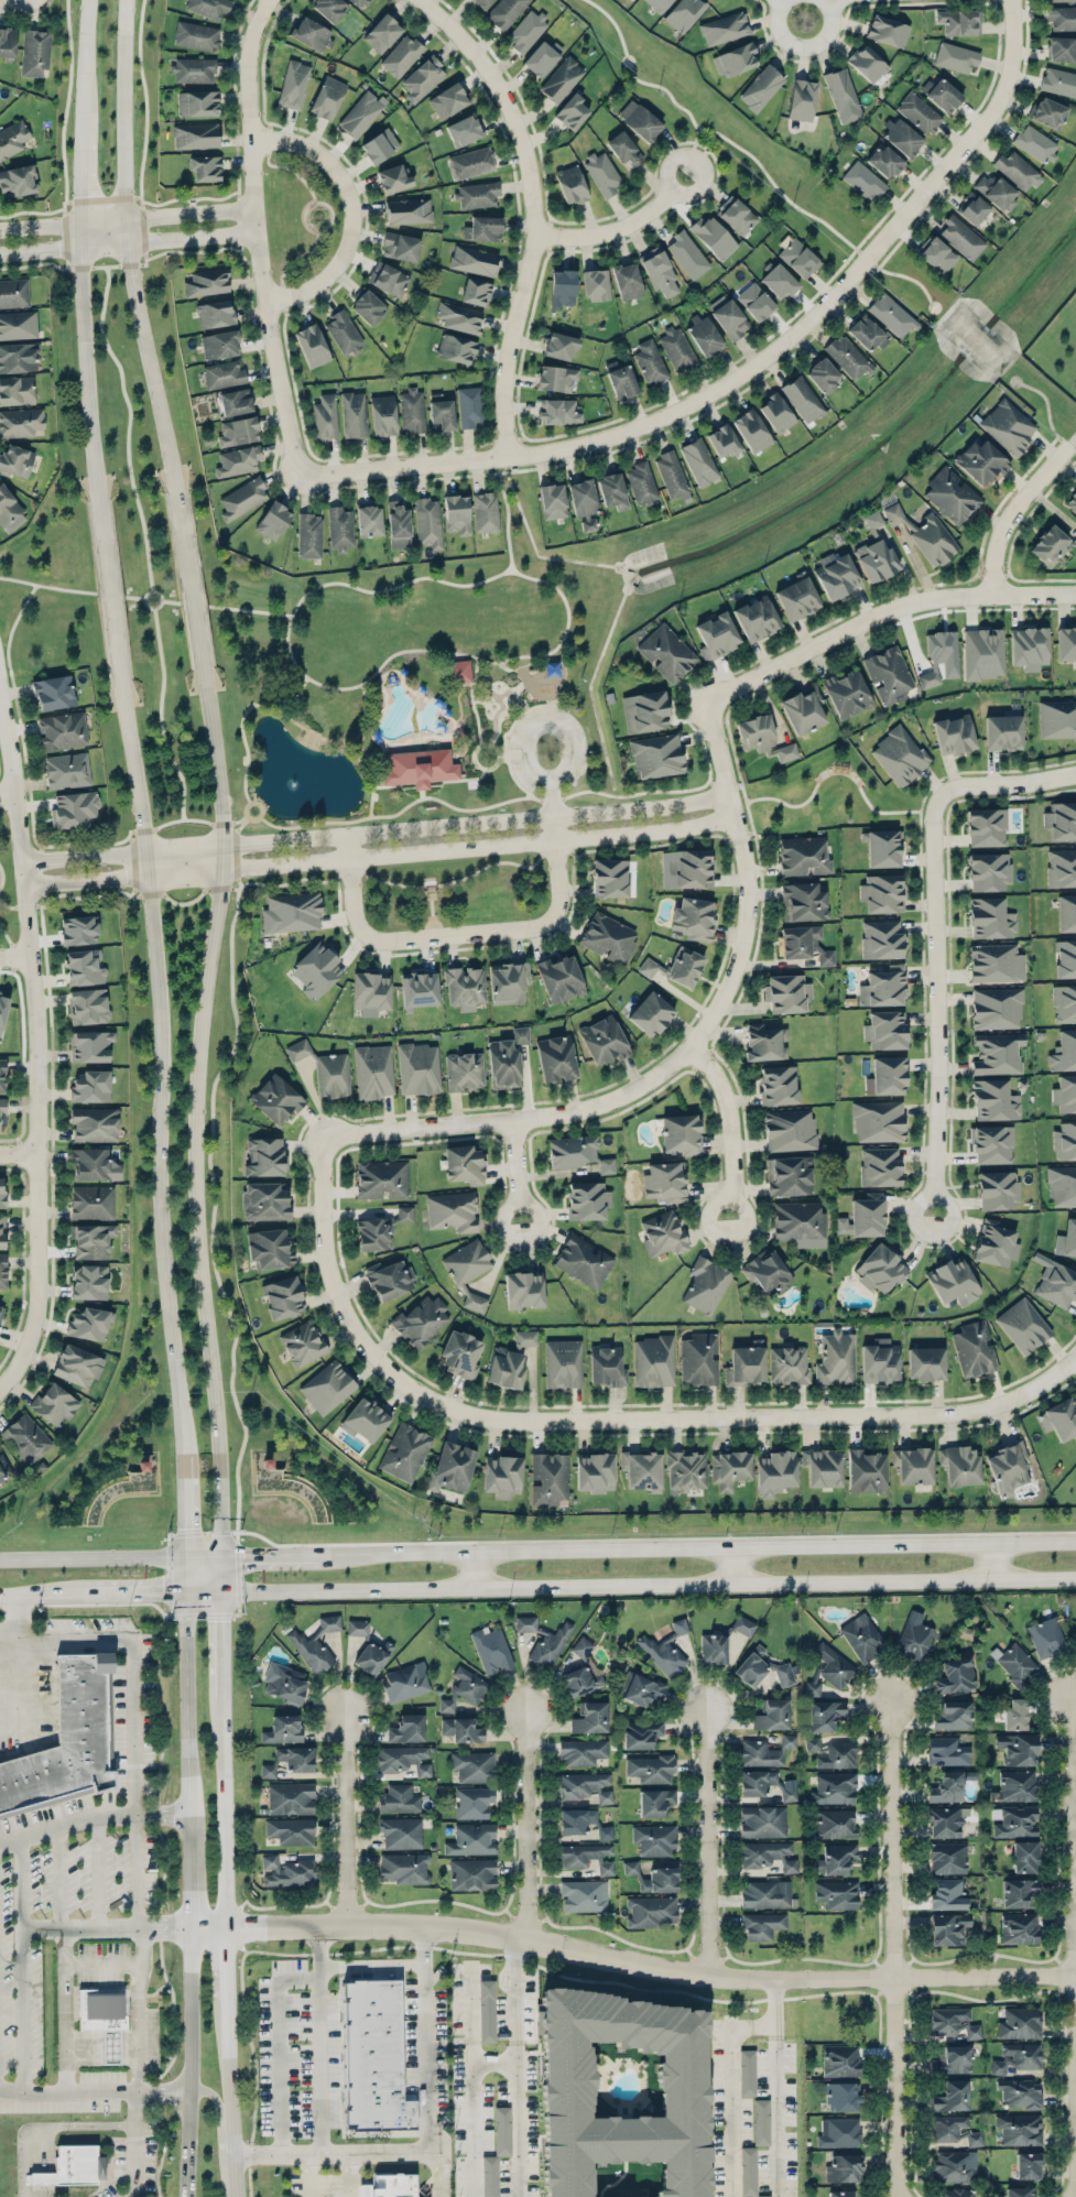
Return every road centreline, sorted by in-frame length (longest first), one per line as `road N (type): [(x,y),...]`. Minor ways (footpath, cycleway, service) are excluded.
road 1 (residential): [(1013,0),(1012,67),(1001,99),(815,323),(775,354),(681,407),(577,447),(298,476)]
road 2 (residential): [(1025,1390),(939,1413),(534,1422),(438,1404),(399,1381),(340,1305),(326,1259),(320,1135)]
road 3 (secondary): [(219,1554),(221,1455),(196,1200),(196,1075),(222,847),(204,668)]
road 4 (residential): [(194,1926),(445,1928),(710,1976),(1075,1975)]
road 5 (secondary): [(219,1590),(1075,1576)]
road 6 (secondary): [(121,678),(150,875),(161,1022),(162,1240),(183,1454)]
road 7 (residential): [(320,1135),(570,1113),(634,1088),(691,1044),(730,976),(748,906),(743,834),(713,701)]
road 8 (secondary): [(1075,1541),(332,1554)]
road 9 (residential): [(23,883),(555,841),(737,817)]
road 10 (residential): [(731,796),(555,818),(22,860)]
road 11 (residential): [(0,690),(36,1038),(32,1331),(0,1386)]
road 12 (residential): [(417,0),(481,65),(528,160),(534,235),(504,392),(508,456)]
road 13 (secondary): [(175,492),(126,217),(126,0)]
road 14 (residential): [(891,1700),(897,2196)]
road 15 (residential): [(298,476),(253,208),(249,37),(268,0)]
road 16 (residential): [(942,800),(935,824),(934,1214)]
road 17 (residential): [(1072,1699),(1075,2095)]
road 18 (residential): [(344,837),(350,911),(378,942),(534,928),(551,921),(558,903),(555,818)]
road 19 (residential): [(713,701),(923,601),(1075,594)]
road 20 (residential): [(267,301),(300,293),(338,260),(350,231),(350,197),(320,155),(276,138),(250,138)]
road 21 (secondary): [(194,1926),(188,2196)]
road 22 (residential): [(710,1976),(707,1711)]
road 23 (residential): [(0,255),(256,235)]
road 24 (residential): [(253,208),(0,227)]
road 25 (secondary): [(80,249),(100,501)]
road 26 (residential): [(528,1942),(526,1711)]
road 27 (secondary): [(185,1590),(191,1814)]
road 28 (secondary): [(226,1926),(221,1710)]
road 29 (residential): [(348,1926),(345,1712)]
road 30 (residential): [(730,1222),(737,1195),(732,1112),(721,1076),(691,1044)]
road 31 (secondary): [(184,1554),(0,1556)]
road 32 (secondary): [(204,668),(175,492)]
road 33 (secondary): [(100,501),(121,678)]
road 34 (residential): [(534,235),(626,226),(687,174)]
road 35 (residential): [(993,594),(1004,532),(1070,445)]
road 36 (secondary): [(235,2158),(229,1998)]
road 37 (secondary): [(221,1710),(219,1554)]
road 38 (secondary): [(68,1591),(219,1590)]
road 39 (secondary): [(332,1554),(184,1554)]
road 40 (residential): [(942,800),(960,784),(1075,773)]
road 41 (secondary): [(183,1454),(185,1590)]
road 42 (secondary): [(89,0),(81,130)]
road 43 (residential): [(779,0),(780,26),(800,45),(829,29),(829,0)]

